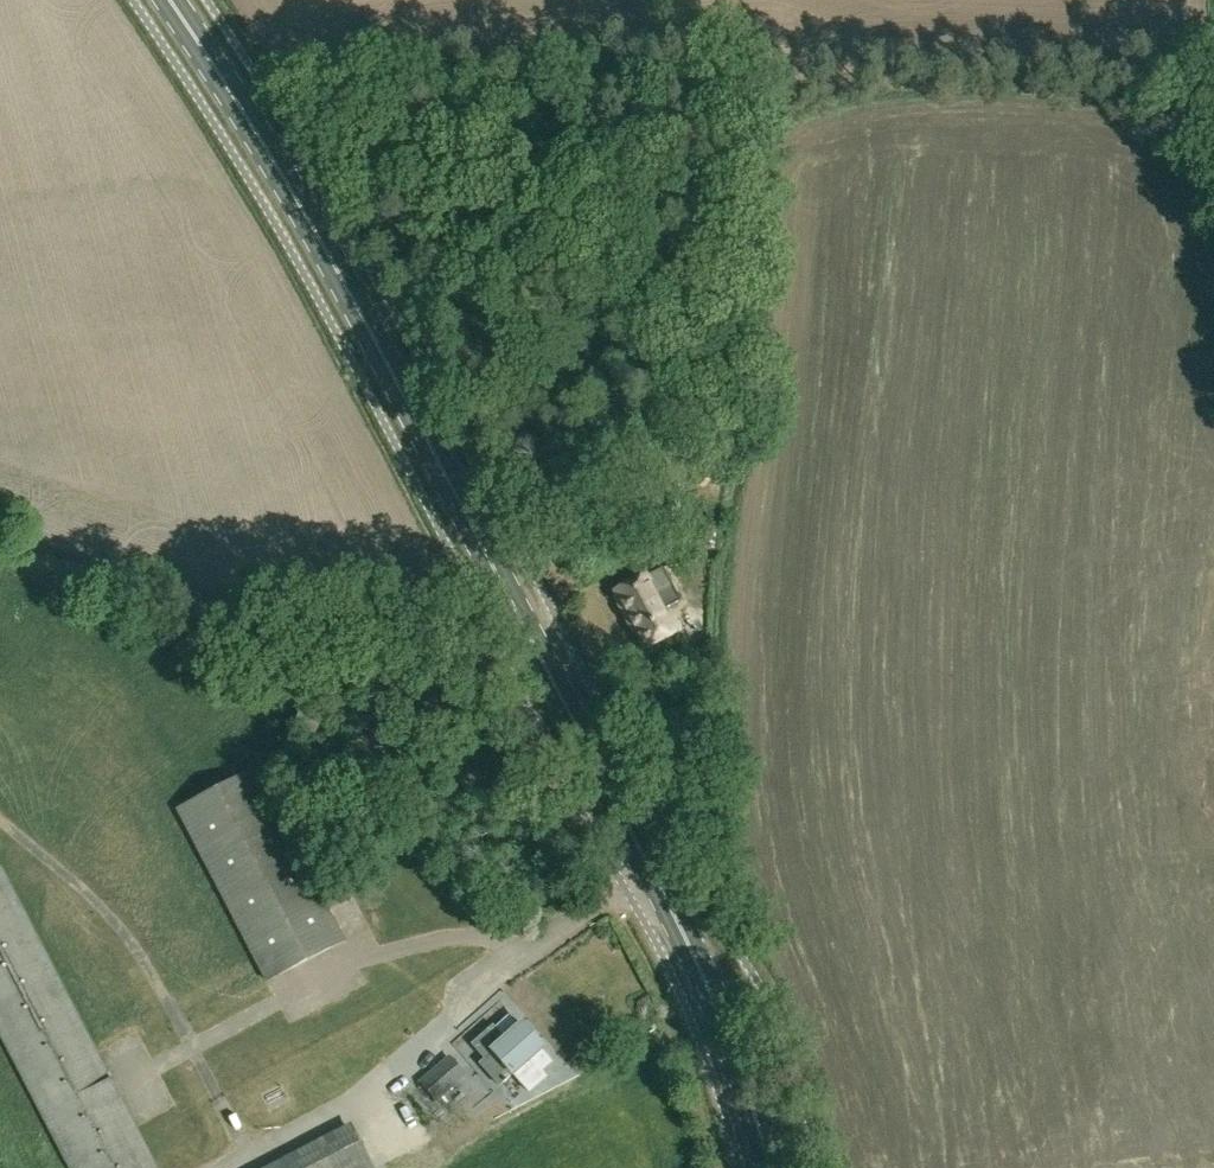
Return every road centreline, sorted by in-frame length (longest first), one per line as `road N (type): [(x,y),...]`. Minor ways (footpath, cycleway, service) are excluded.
road 1 (secondary): [(765,1167),(709,995),(651,874),(324,248),(168,0)]

